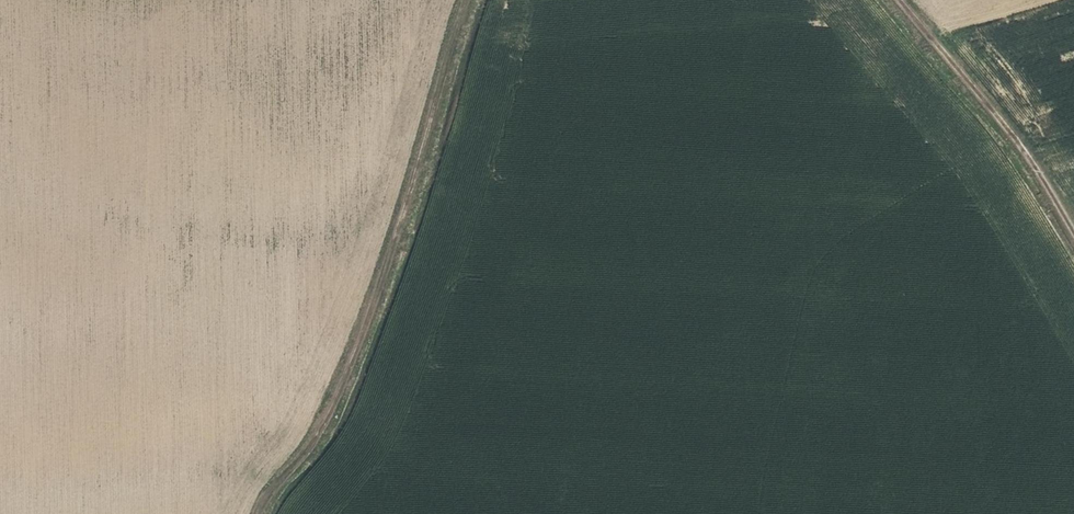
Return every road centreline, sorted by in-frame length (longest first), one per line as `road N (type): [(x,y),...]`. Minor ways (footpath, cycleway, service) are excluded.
road 1 (track): [(466,0),(407,211),(344,382),(318,439),(272,487),(259,513)]
road 2 (track): [(1073,222),(1036,158),(901,0)]

